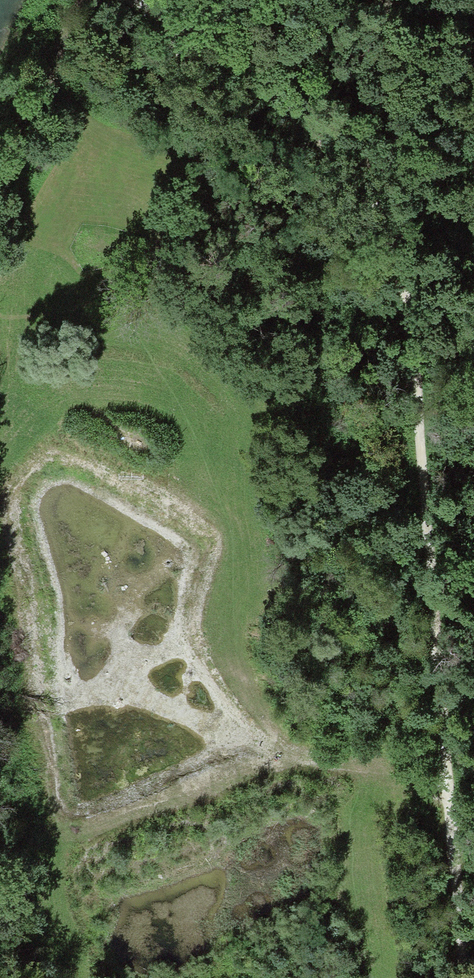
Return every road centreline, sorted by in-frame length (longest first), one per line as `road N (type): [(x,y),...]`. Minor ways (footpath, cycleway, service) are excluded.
road 1 (track): [(153,4),(234,50),(297,103),(403,258),(465,977)]
road 2 (track): [(0,603),(38,817),(78,977)]
road 3 (track): [(403,258),(386,0)]
road 4 (track): [(84,0),(0,156)]

